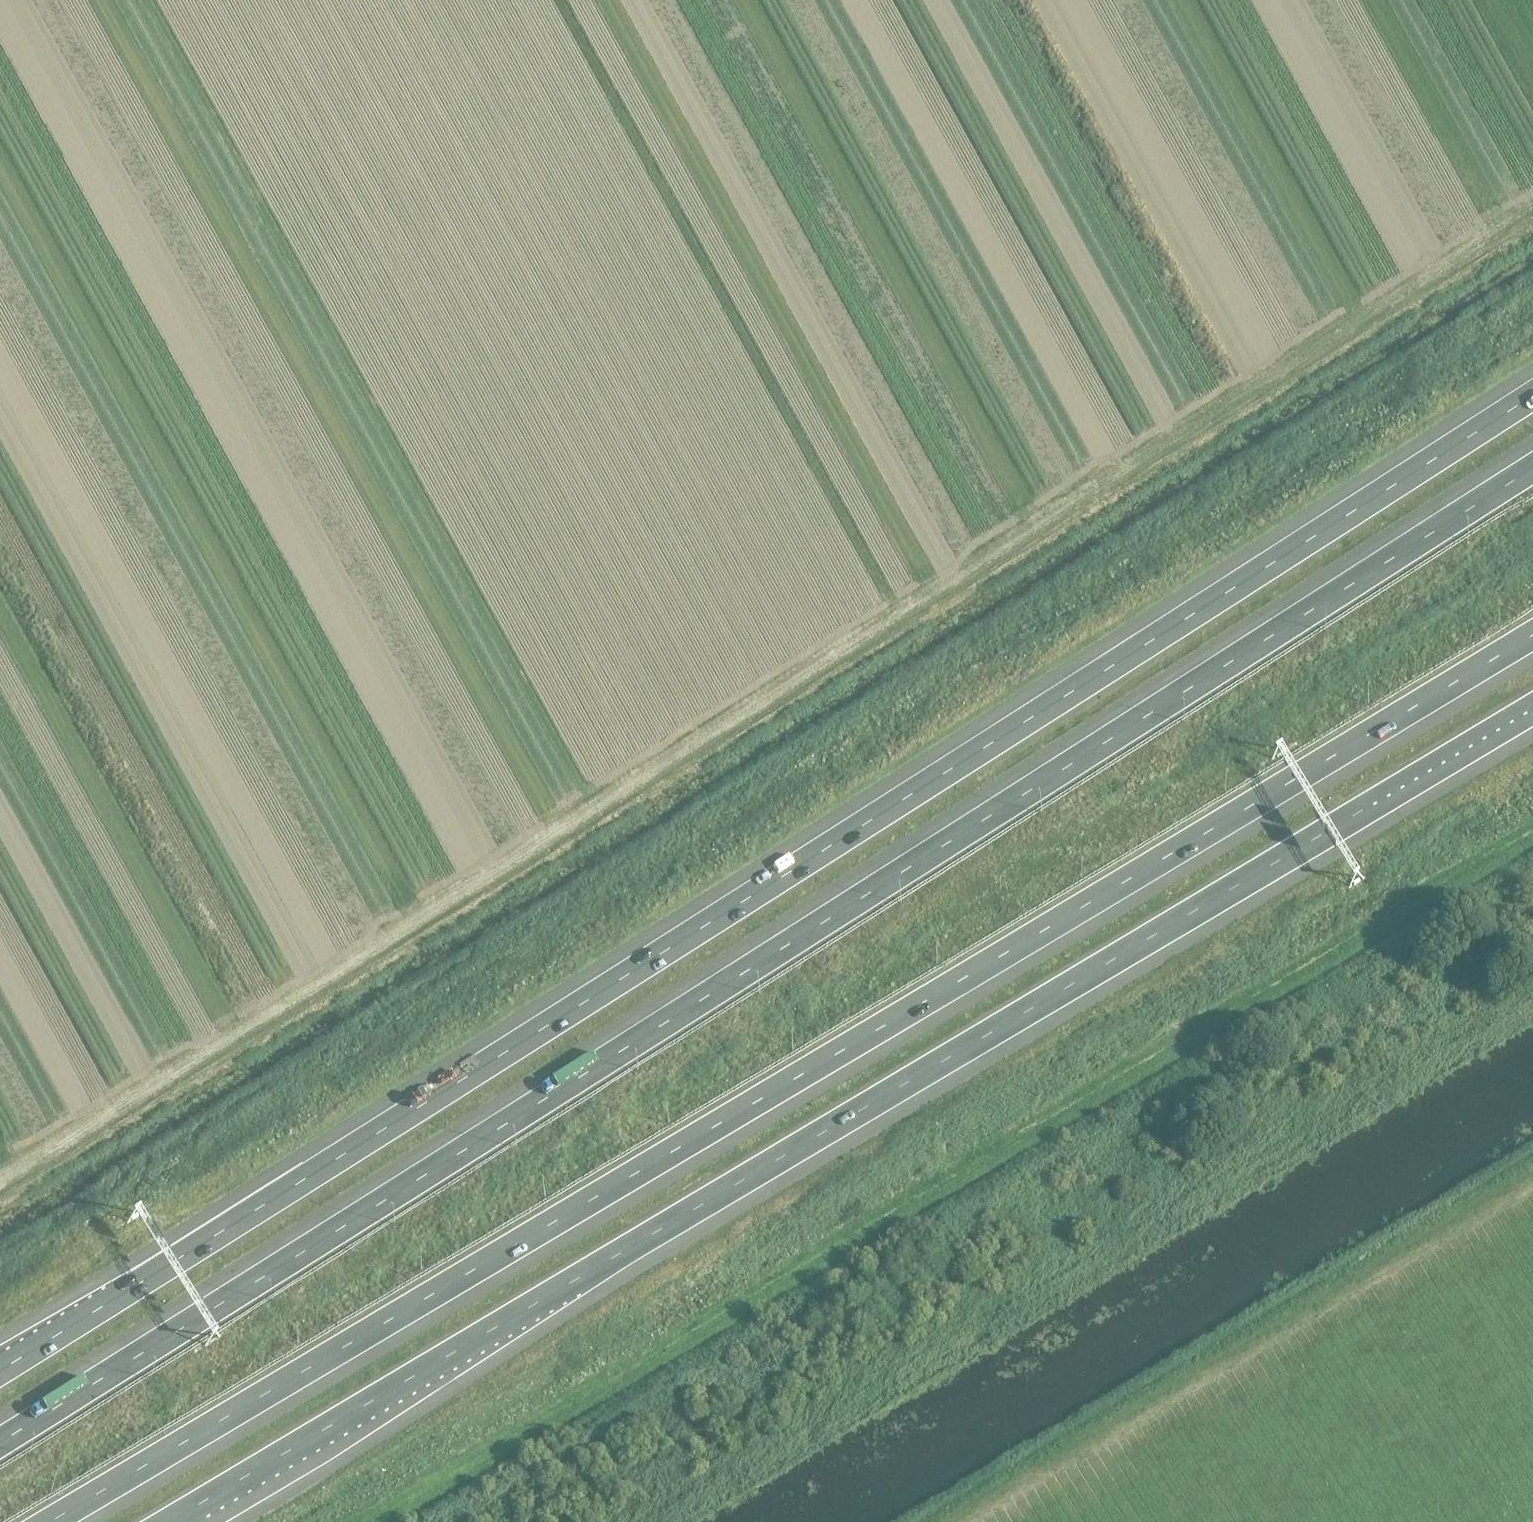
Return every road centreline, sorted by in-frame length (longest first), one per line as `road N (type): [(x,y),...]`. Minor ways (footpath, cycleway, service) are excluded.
road 1 (motorway): [(1532,394),(0,1371)]
road 2 (motorway): [(1532,469),(0,1442)]
road 3 (motorway): [(49,1521),(1532,634)]
road 4 (motorway): [(169,1521),(1532,708)]

